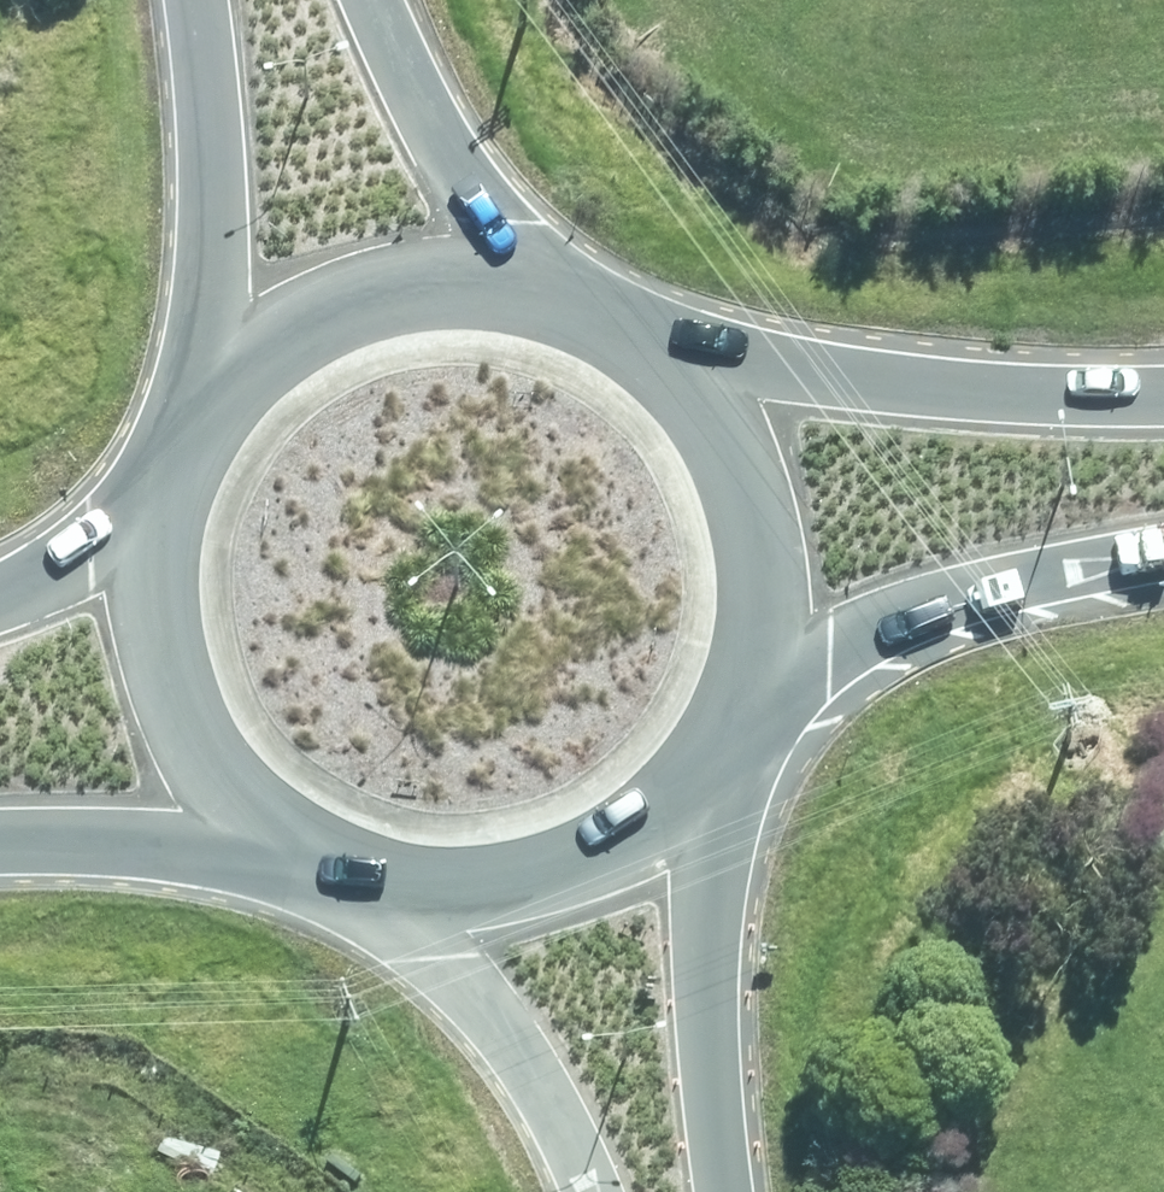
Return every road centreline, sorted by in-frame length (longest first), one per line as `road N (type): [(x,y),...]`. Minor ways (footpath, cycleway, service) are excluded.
road 1 (secondary): [(657,343),(954,386),(1163,389)]
road 2 (secondary): [(1163,554),(1046,573),(746,682)]
road 3 (tertiary): [(707,773),(703,1045),(718,1191)]
road 4 (secondary): [(214,387),(218,257),(192,0)]
road 5 (tertiary): [(589,1191),(540,1080),(376,894)]
road 6 (secondary): [(707,773),(637,833),(551,876),(470,891),(376,894)]
road 7 (secondary): [(657,343),(710,414),(744,501),(755,579),(746,682)]
road 8 (secondary): [(267,846),(198,763),(166,693),(152,613),(156,523)]
road 9 (secondary): [(214,387),(277,339),(354,299),(433,280),(533,284)]
road 10 (secondary): [(365,0),(533,284)]
road 11 (secondary): [(267,846),(0,841)]
road 12 (secondary): [(0,600),(156,523)]
road 13 (secondary): [(156,523),(182,437),(214,387)]
road 14 (secondary): [(533,284),(657,343)]

